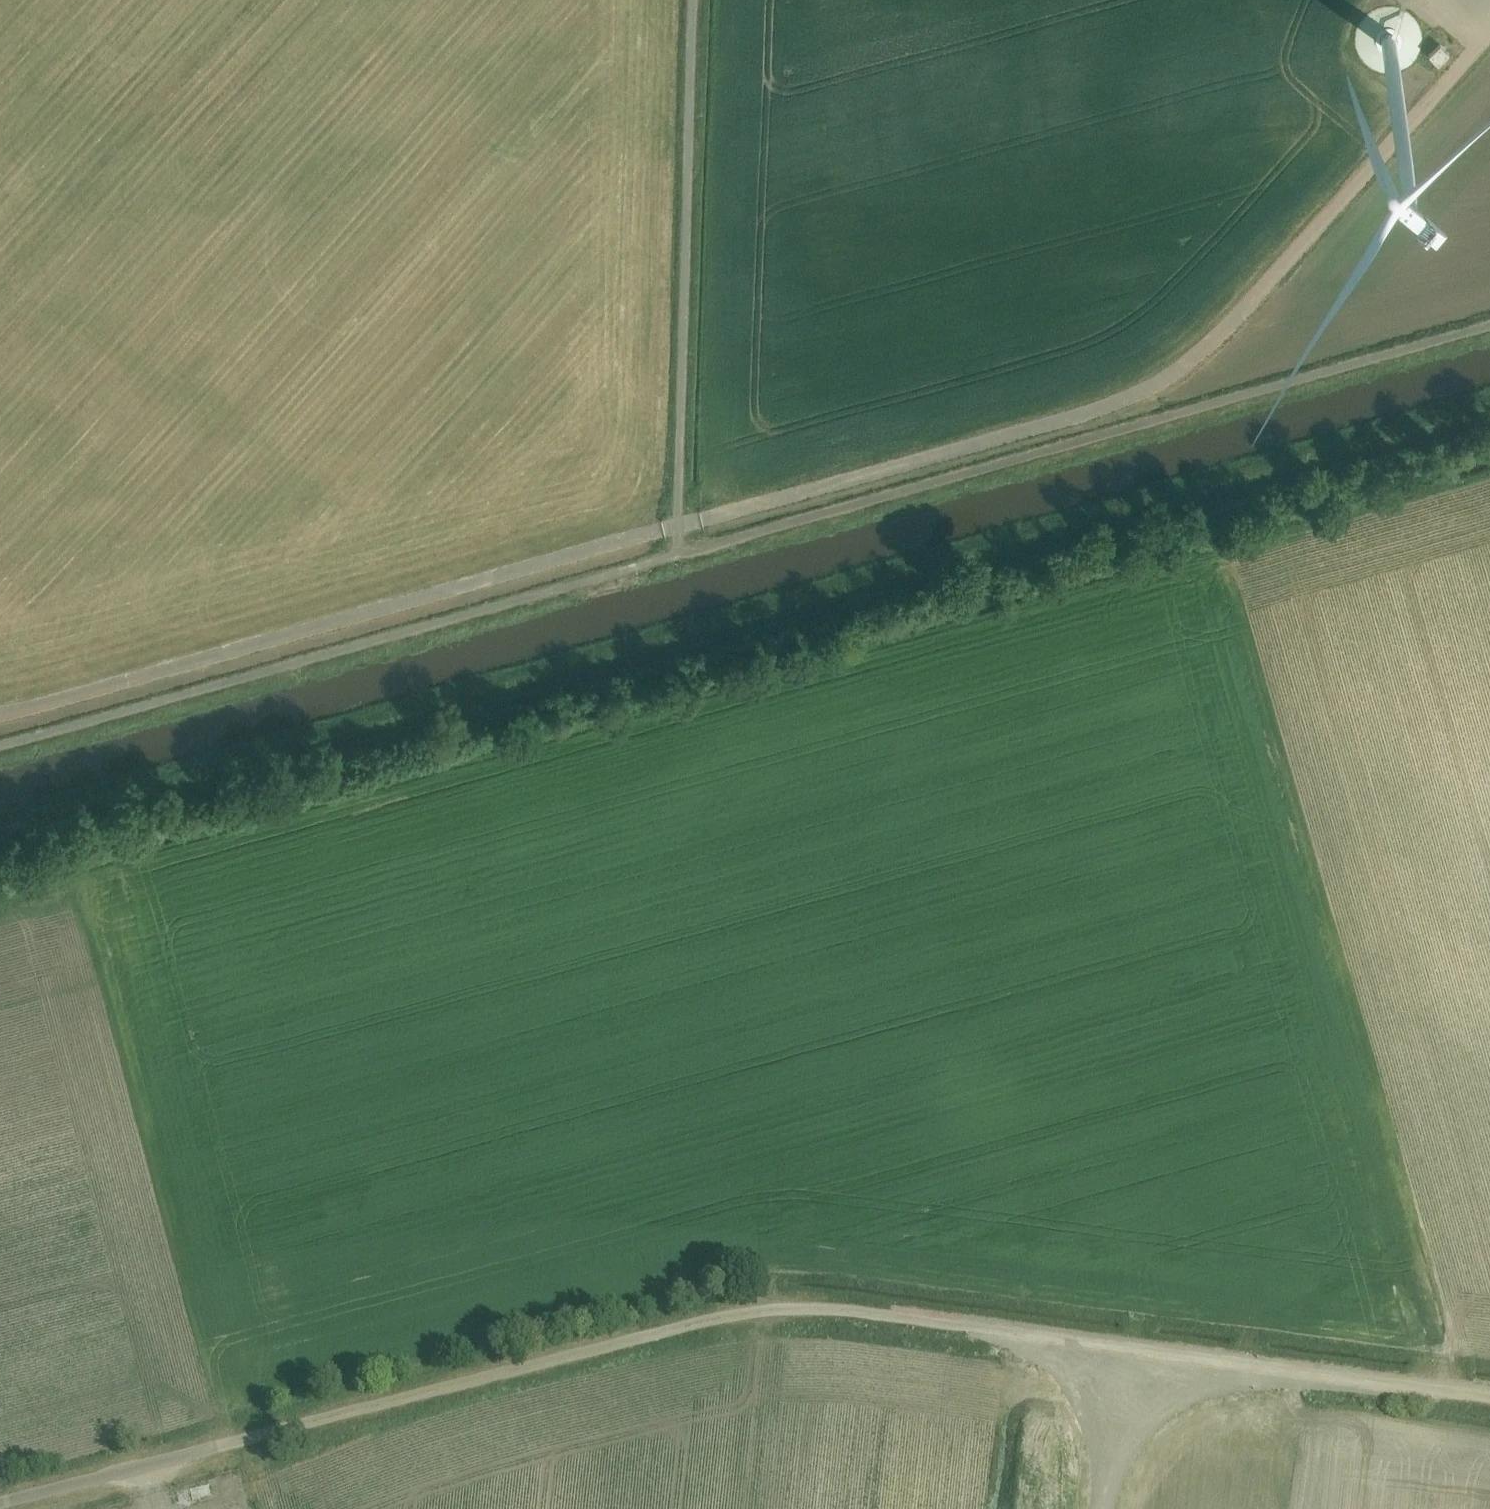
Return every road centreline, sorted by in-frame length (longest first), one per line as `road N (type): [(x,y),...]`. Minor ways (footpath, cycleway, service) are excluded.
road 1 (unclassified): [(0,1505),(755,1313),(826,1311),(1489,1400)]

